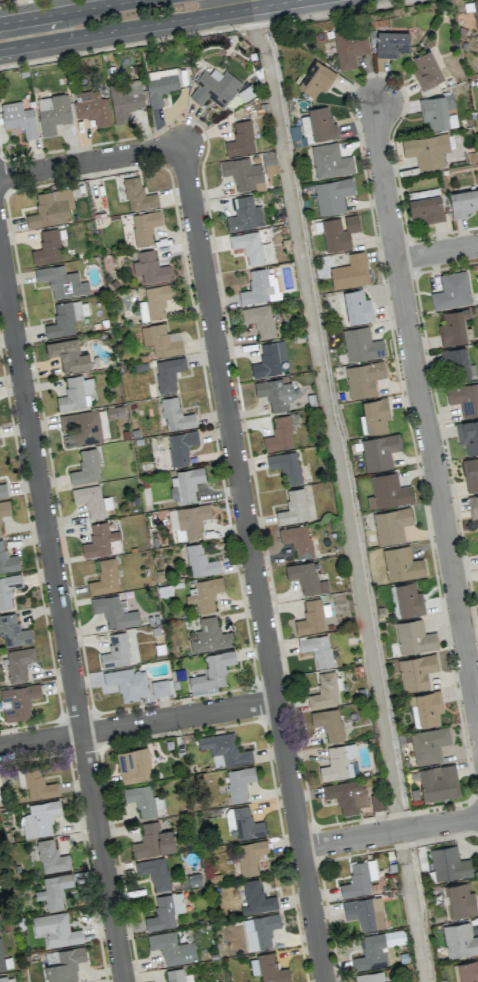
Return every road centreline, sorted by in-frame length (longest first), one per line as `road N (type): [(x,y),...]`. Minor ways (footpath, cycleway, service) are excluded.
road 1 (residential): [(0,178),(183,148),(324,981)]
road 2 (residential): [(0,251),(124,981)]
road 3 (residential): [(377,103),(375,143),(477,721)]
road 4 (secondary): [(0,50),(300,0)]
road 5 (residential): [(0,749),(276,700)]
road 6 (residential): [(301,849),(477,817)]
road 7 (secondary): [(143,0),(0,24)]

